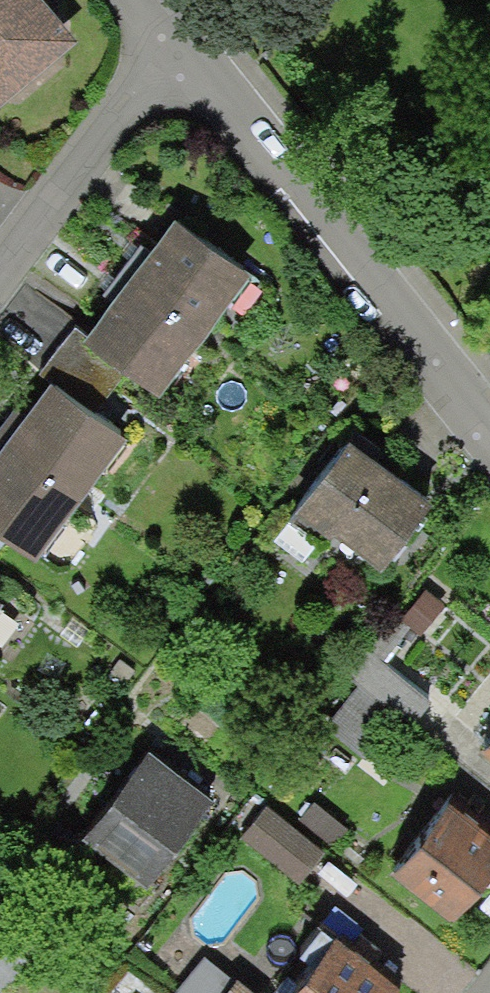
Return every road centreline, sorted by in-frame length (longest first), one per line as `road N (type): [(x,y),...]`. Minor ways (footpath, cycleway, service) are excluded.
road 1 (residential): [(174,29),(489,422)]
road 2 (residential): [(174,29),(0,256)]

